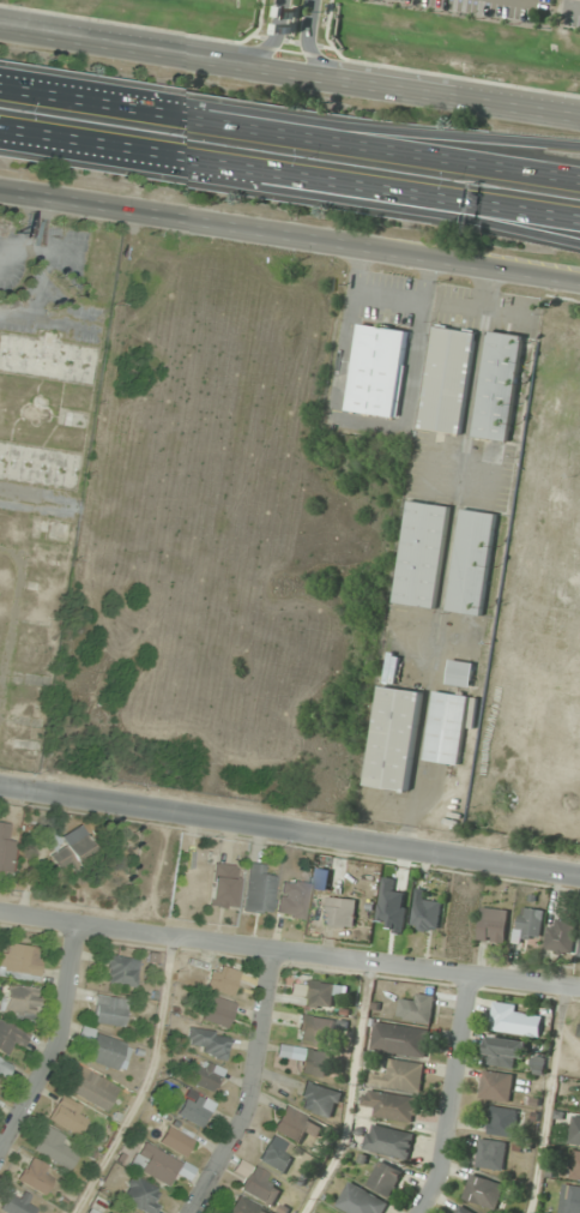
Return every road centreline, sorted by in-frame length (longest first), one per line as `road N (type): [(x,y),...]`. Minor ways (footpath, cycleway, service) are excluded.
road 1 (secondary): [(579,117),(0,25)]
road 2 (secondary): [(0,189),(579,280)]
road 3 (motorway): [(579,181),(0,90)]
road 4 (motorway): [(0,132),(579,222)]
road 5 (tertiary): [(579,874),(0,784)]
road 6 (residential): [(579,987),(0,913)]
road 7 (motorway): [(579,148),(156,96),(34,95)]
road 8 (motorway): [(141,152),(268,186),(579,247)]
road 9 (residential): [(270,950),(248,1106),(187,1212)]
road 10 (residential): [(416,1212),(437,1176),(465,972)]
road 11 (residential): [(74,924),(58,1037),(0,1142)]

